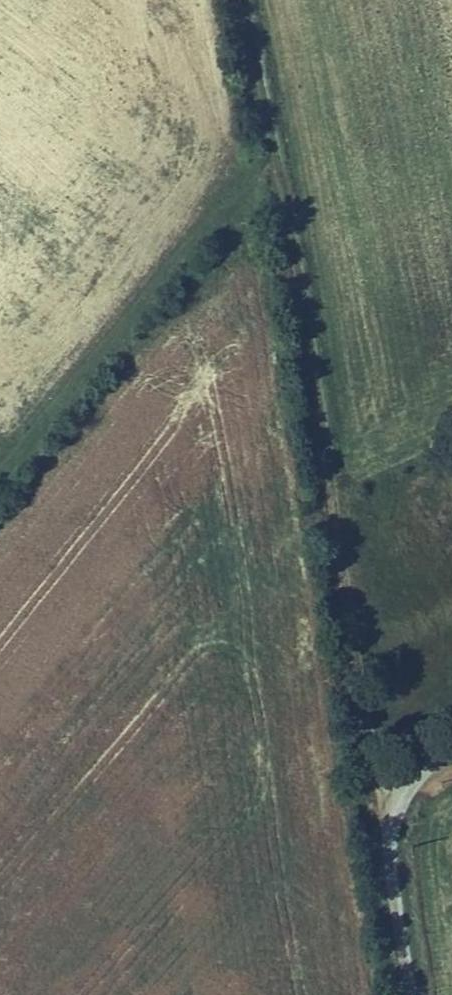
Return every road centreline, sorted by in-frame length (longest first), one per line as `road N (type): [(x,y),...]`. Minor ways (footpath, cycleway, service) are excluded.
road 1 (track): [(242,0),(282,191),(376,783),(395,813)]
road 2 (track): [(0,481),(274,153)]
road 3 (unclassified): [(451,752),(411,782),(388,844),(409,994)]

